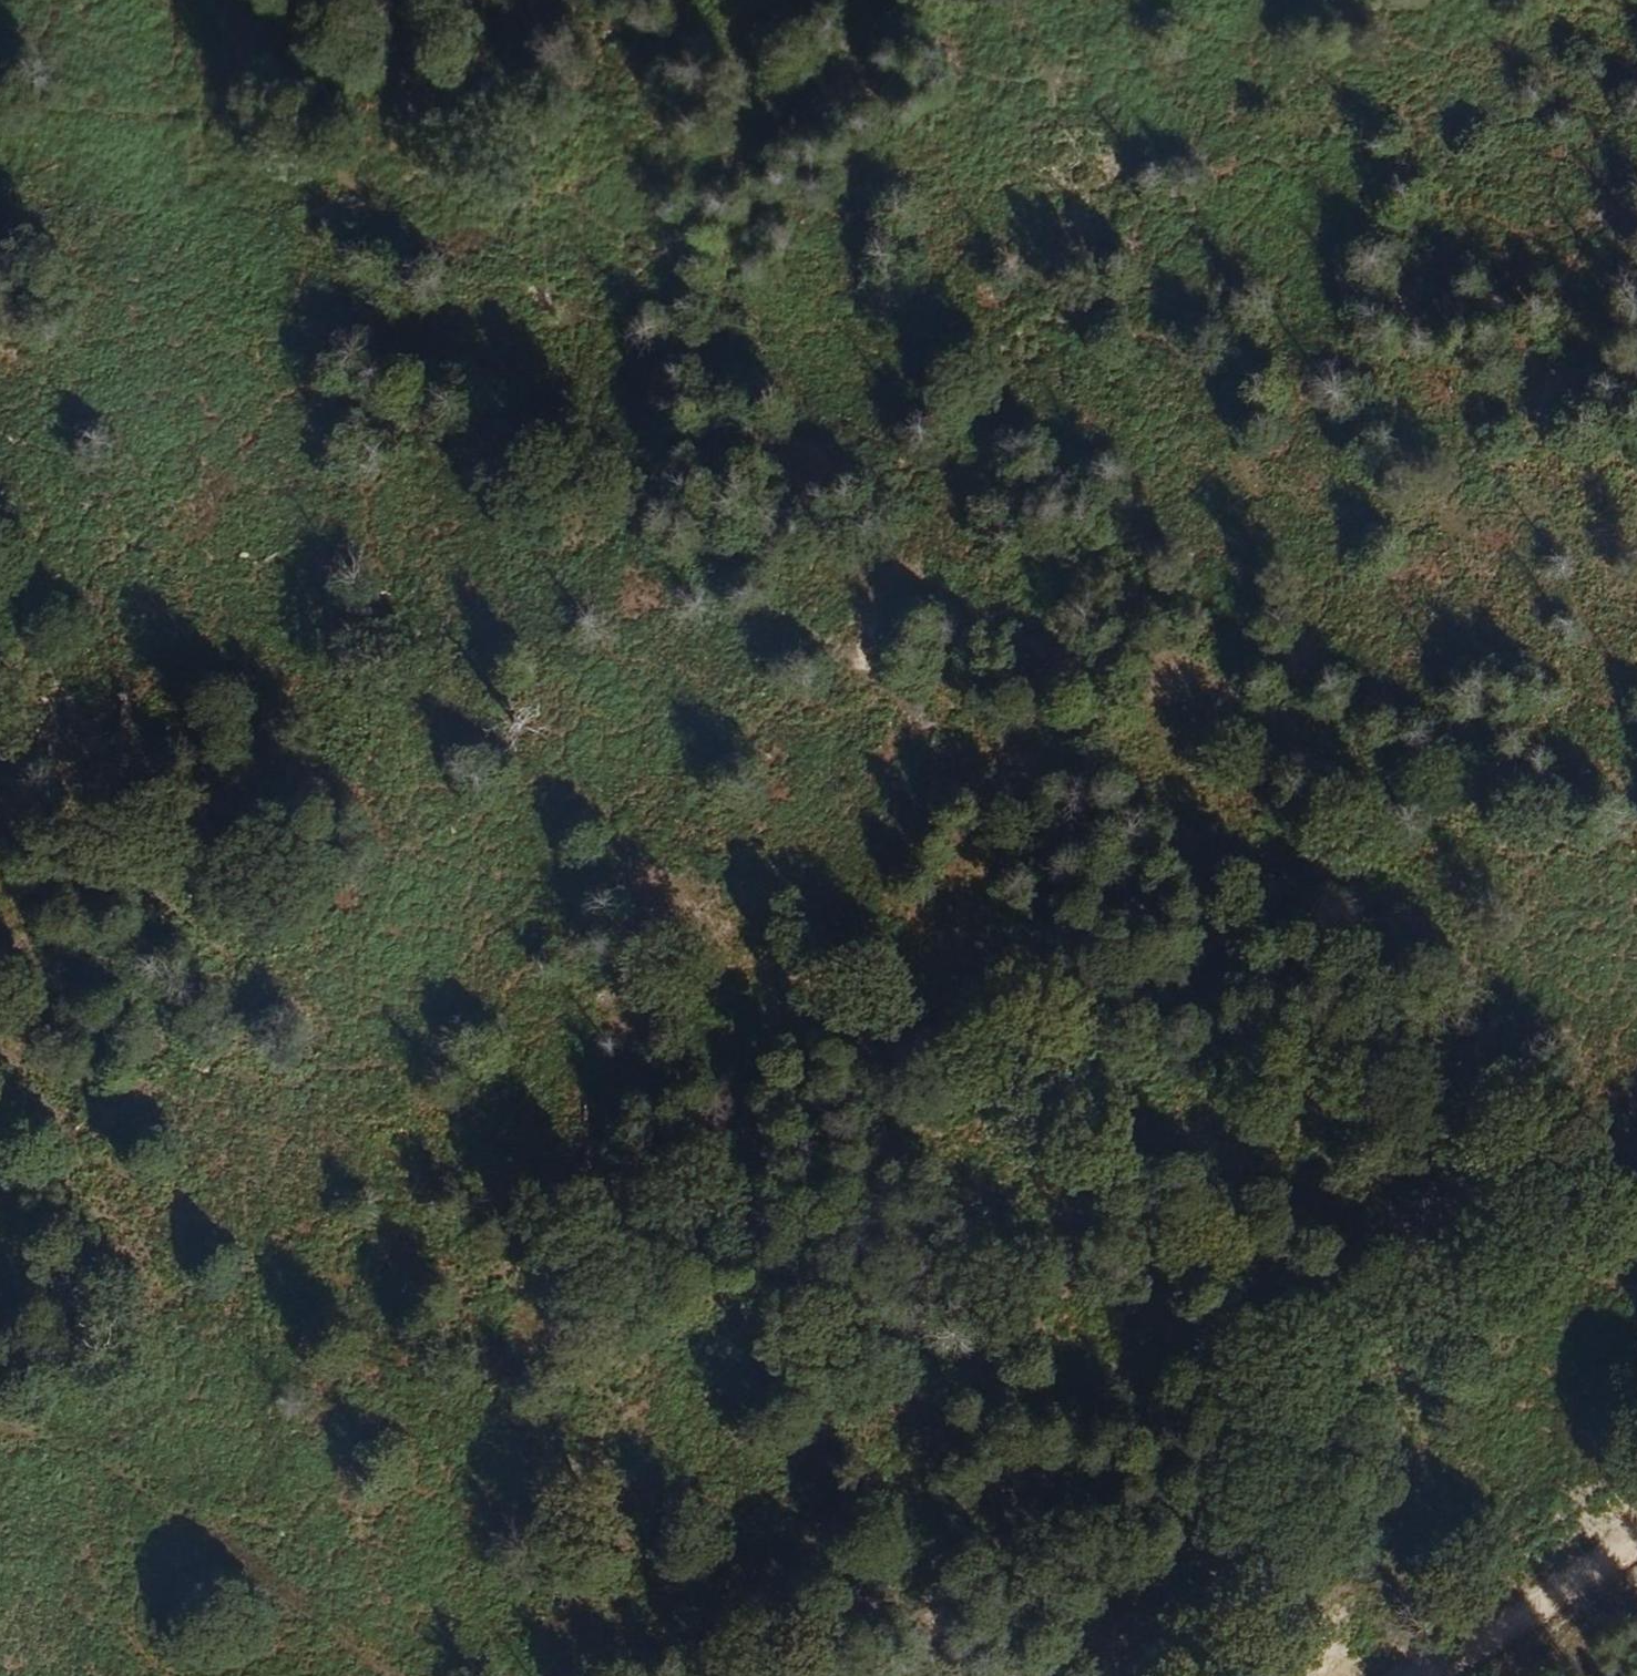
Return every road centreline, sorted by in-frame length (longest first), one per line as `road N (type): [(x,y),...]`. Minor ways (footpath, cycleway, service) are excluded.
road 1 (track): [(1636,1539),(1425,1675)]

